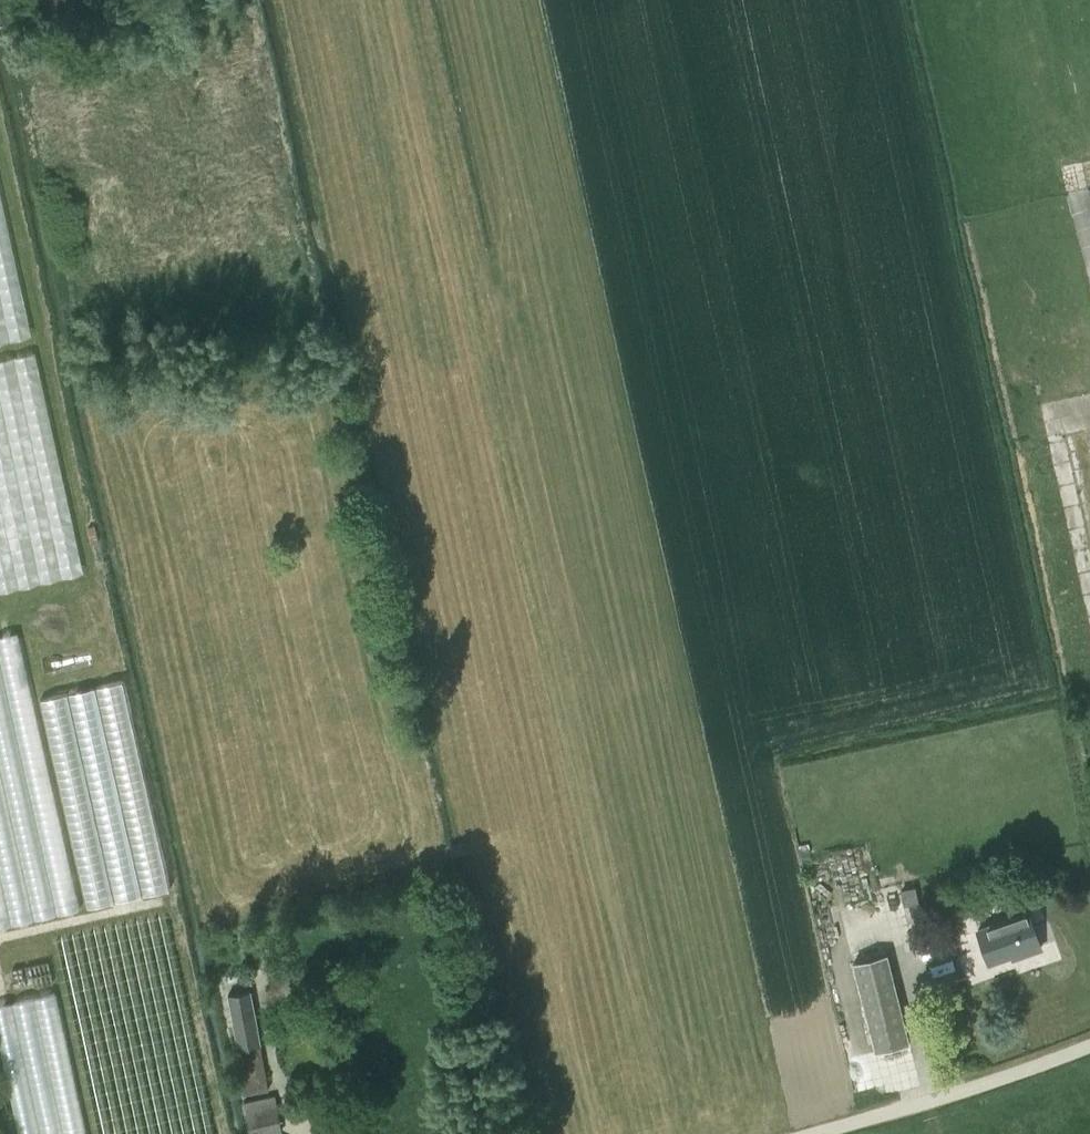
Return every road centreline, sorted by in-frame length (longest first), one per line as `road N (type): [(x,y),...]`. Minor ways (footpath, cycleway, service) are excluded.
road 1 (unclassified): [(806,1133),(1089,1046)]

